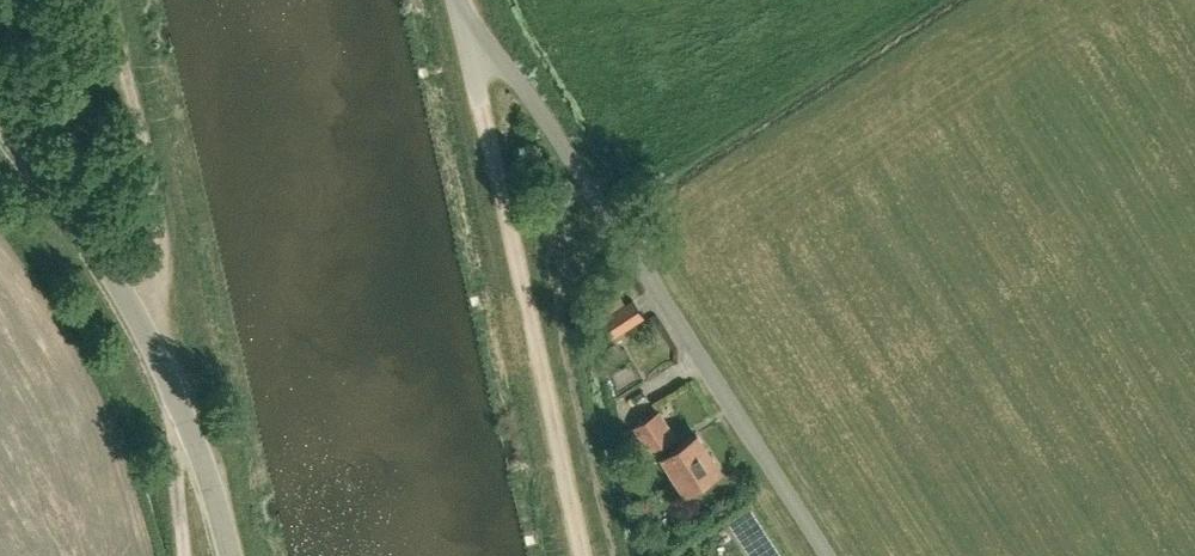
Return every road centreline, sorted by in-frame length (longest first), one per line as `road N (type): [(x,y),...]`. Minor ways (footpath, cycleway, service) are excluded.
road 1 (unclassified): [(825,555),(552,123),(459,0)]
road 2 (track): [(459,0),(582,555)]
road 3 (track): [(185,555),(173,486),(189,420),(189,307),(121,0)]
road 4 (unclassified): [(231,555),(208,472),(155,354),(64,199),(0,119)]

